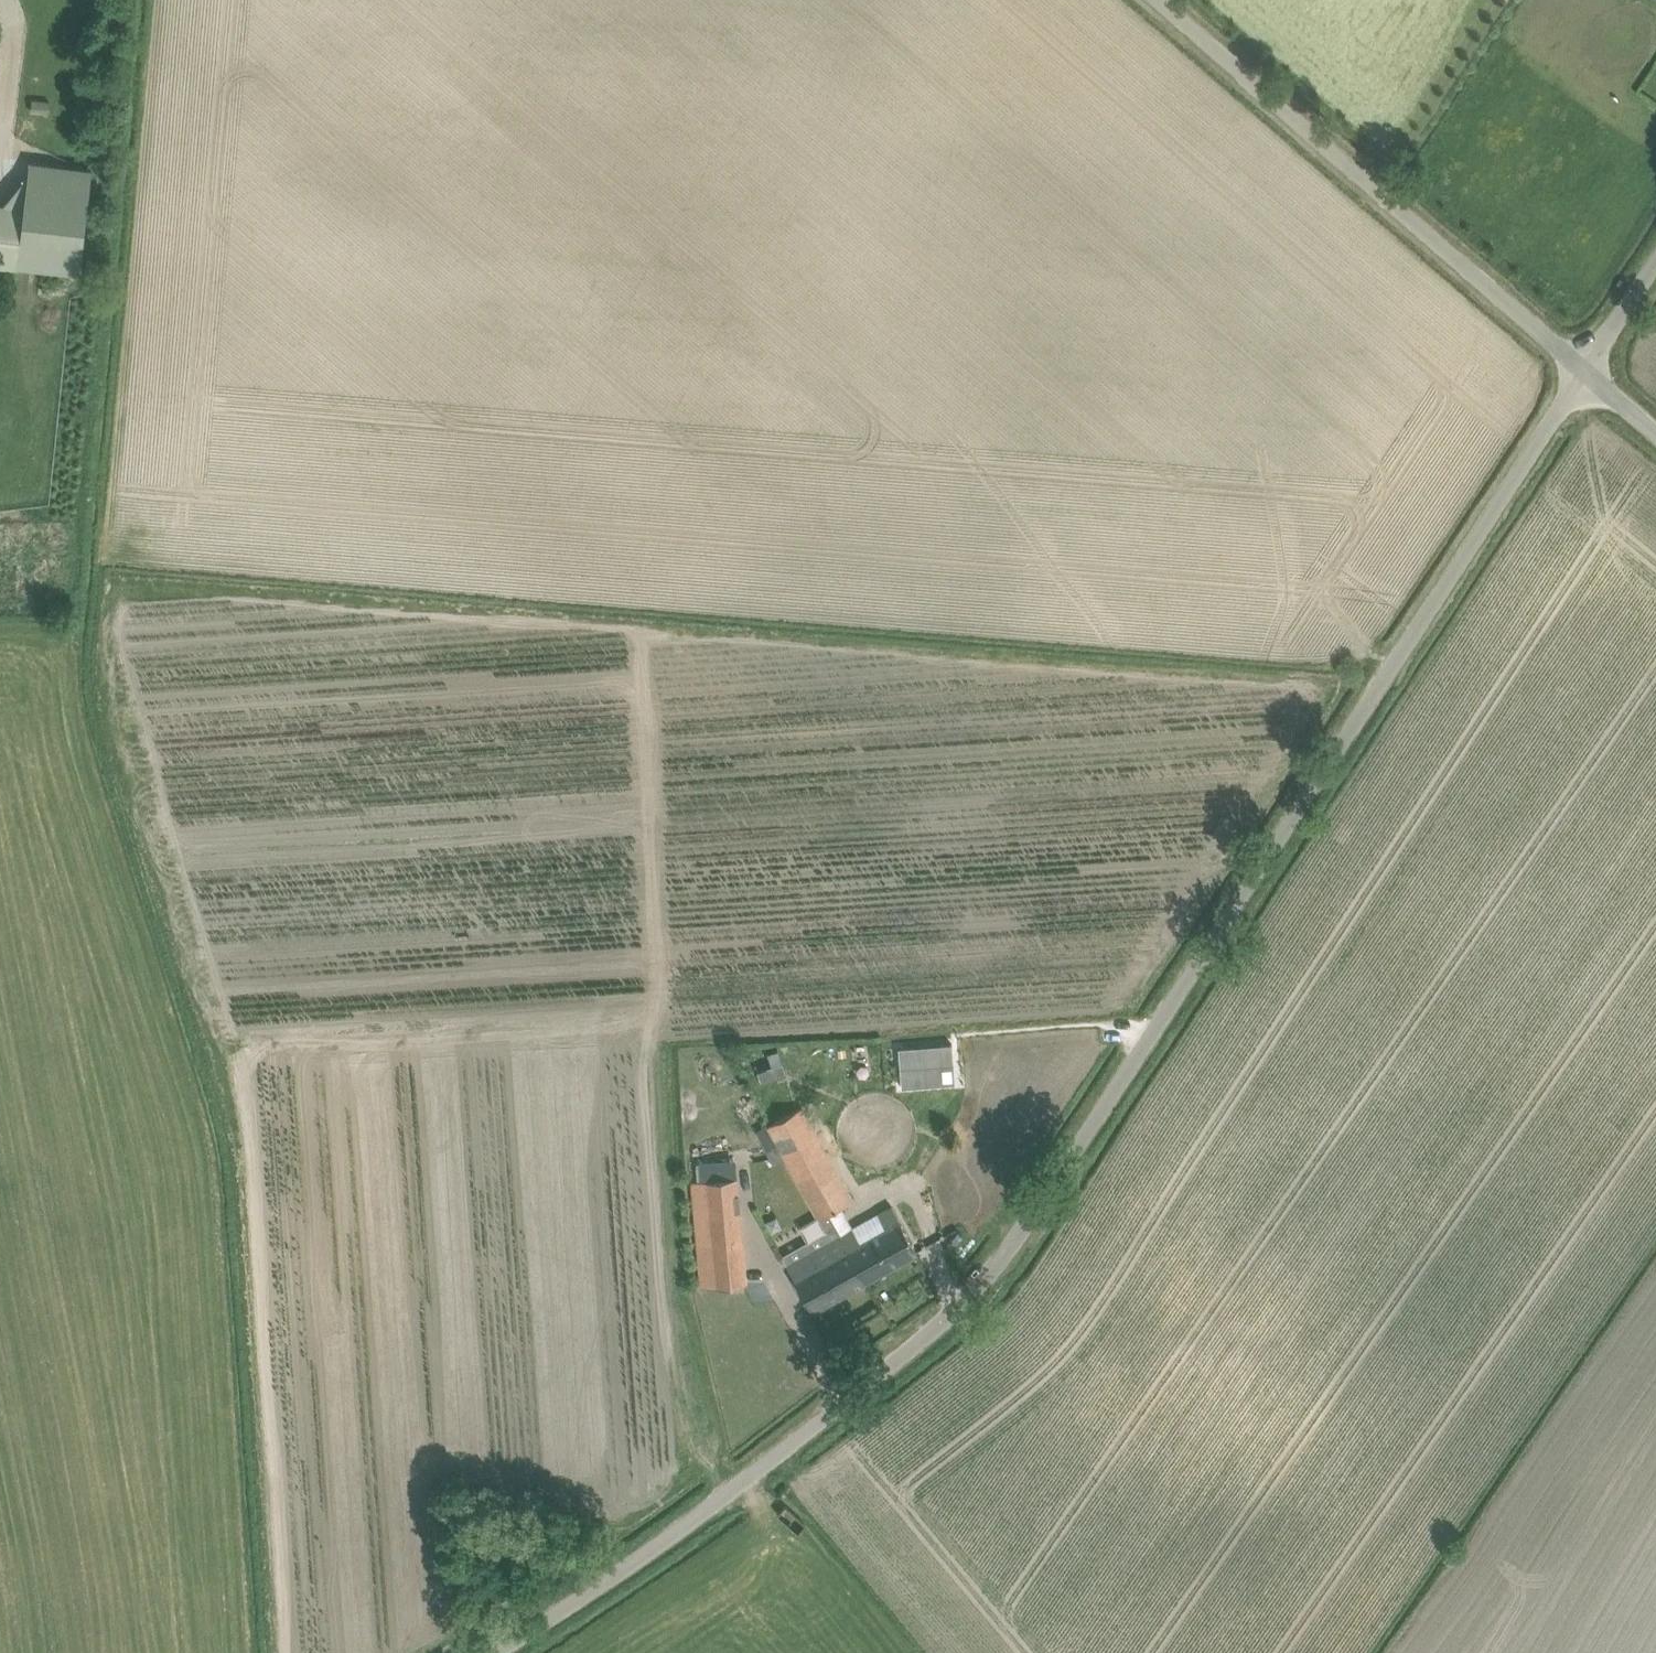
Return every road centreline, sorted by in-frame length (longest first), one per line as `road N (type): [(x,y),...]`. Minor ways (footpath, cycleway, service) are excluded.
road 1 (unclassified): [(472,1652),(890,1361),(1004,1238),(1580,366)]
road 2 (unclassified): [(1580,366),(1163,0)]
road 3 (unclassified): [(1580,366),(1655,250)]

